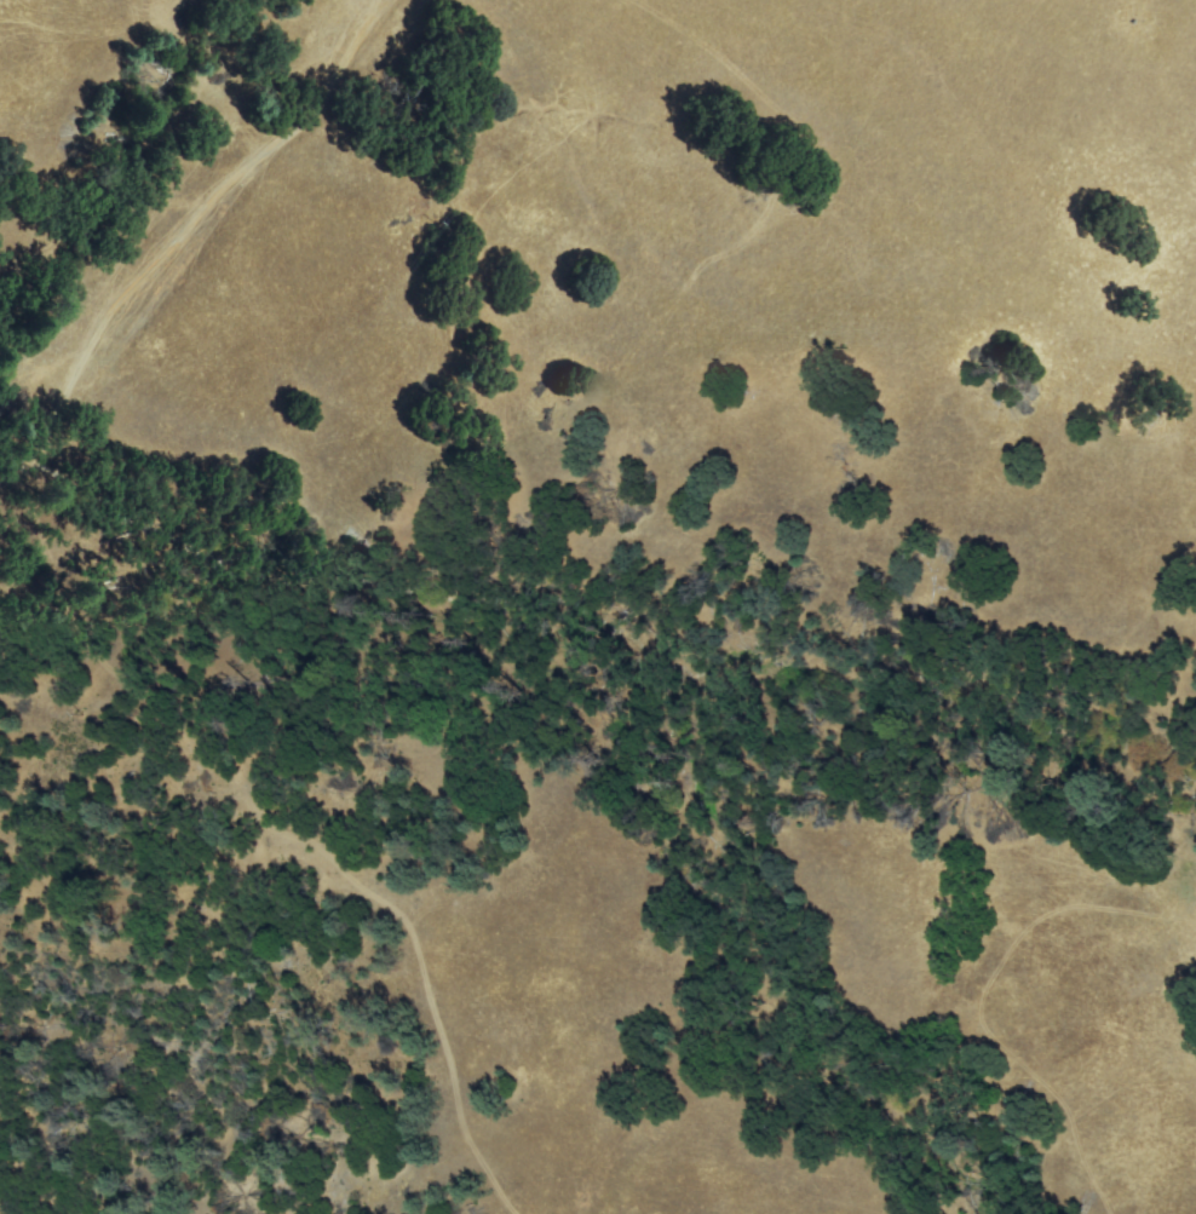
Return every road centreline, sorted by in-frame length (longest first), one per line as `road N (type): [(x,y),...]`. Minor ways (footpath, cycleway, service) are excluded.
road 1 (residential): [(0,478),(33,458),(96,336),(123,301),(320,100),(391,0)]

